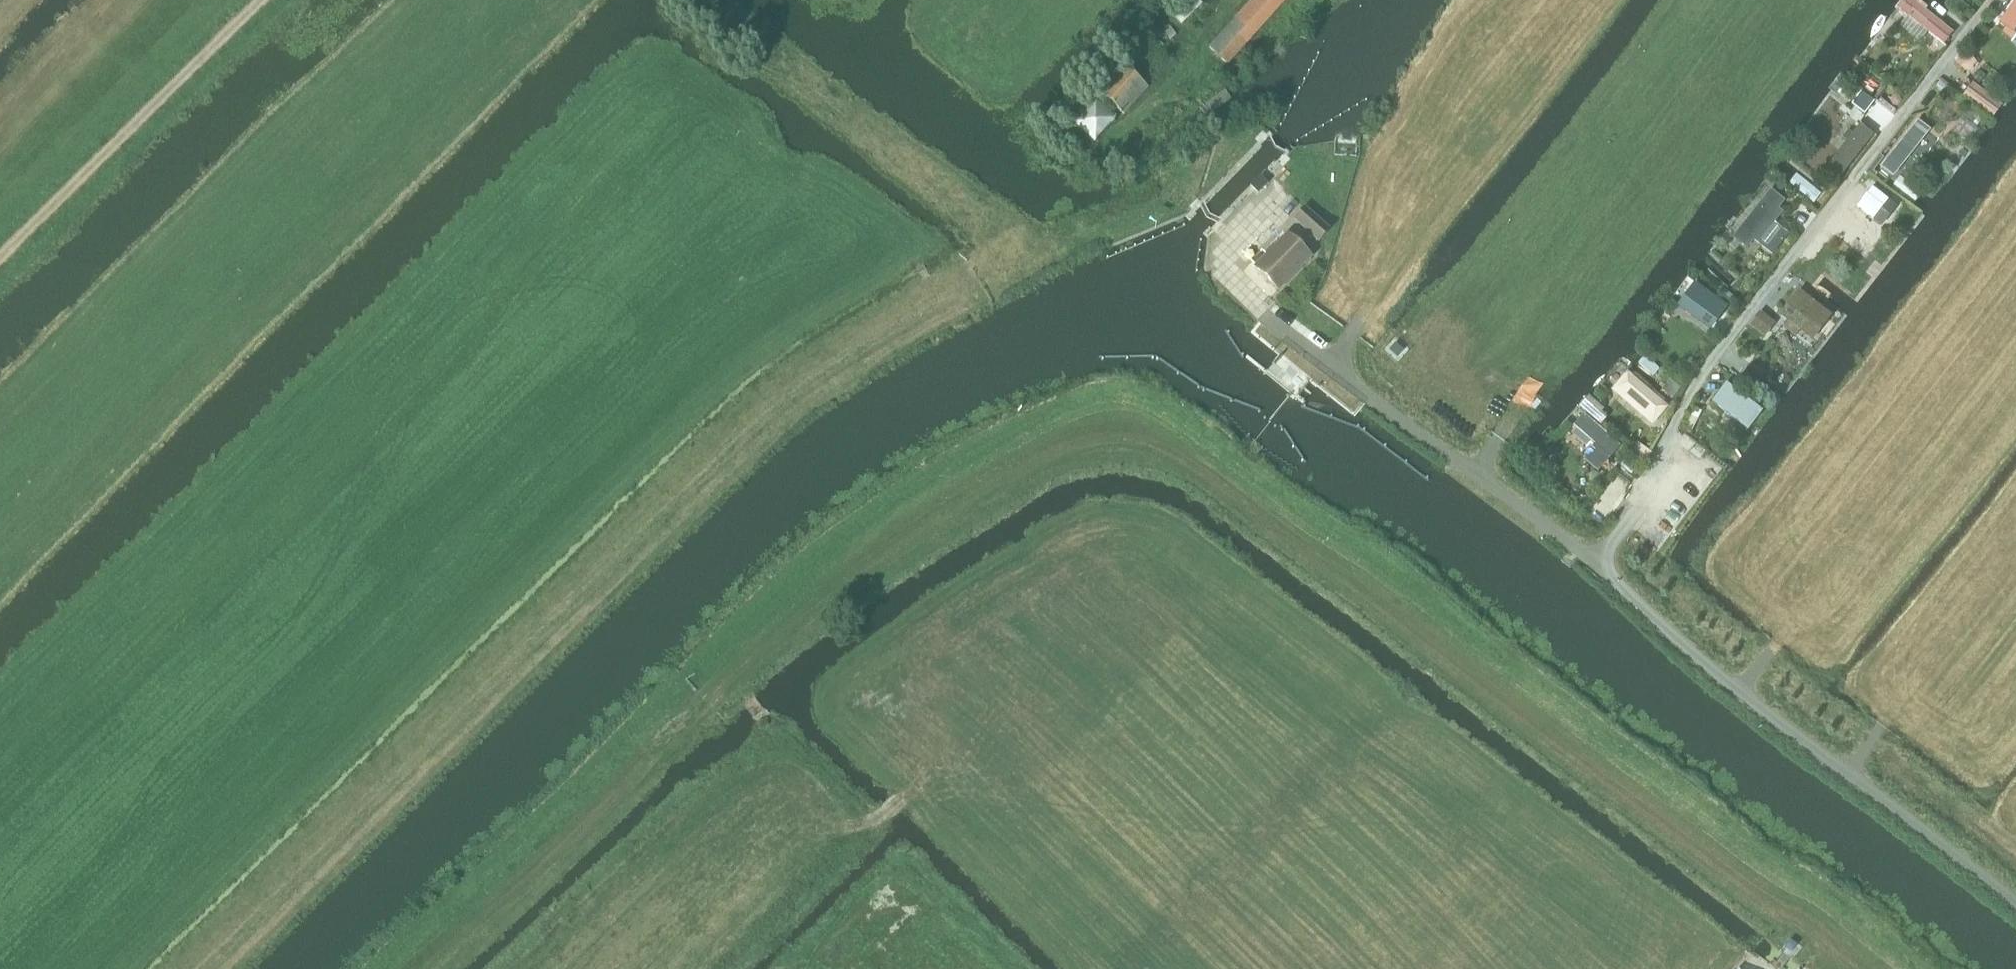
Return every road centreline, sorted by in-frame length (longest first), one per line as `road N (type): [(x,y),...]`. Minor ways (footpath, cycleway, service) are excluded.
road 1 (unclassified): [(2015,902),(1806,744),(1599,564)]
road 2 (track): [(0,271),(271,0)]
road 3 (track): [(1333,369),(1362,317),(1389,219)]
road 4 (track): [(1478,475),(1548,356)]

